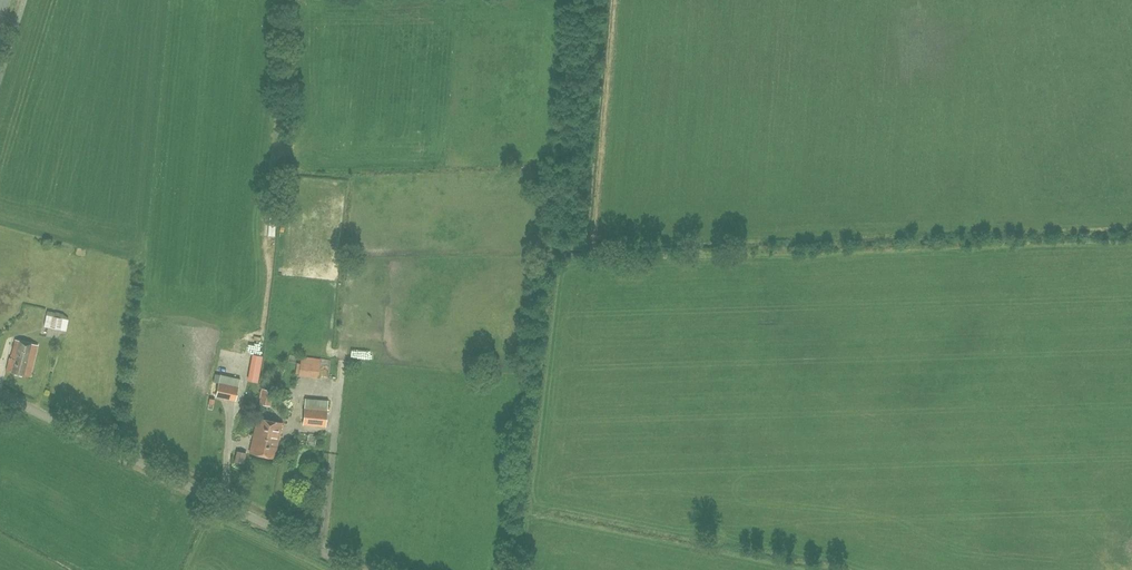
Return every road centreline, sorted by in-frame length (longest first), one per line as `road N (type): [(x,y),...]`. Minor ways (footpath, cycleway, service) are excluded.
road 1 (unclassified): [(358,569),(0,392)]

